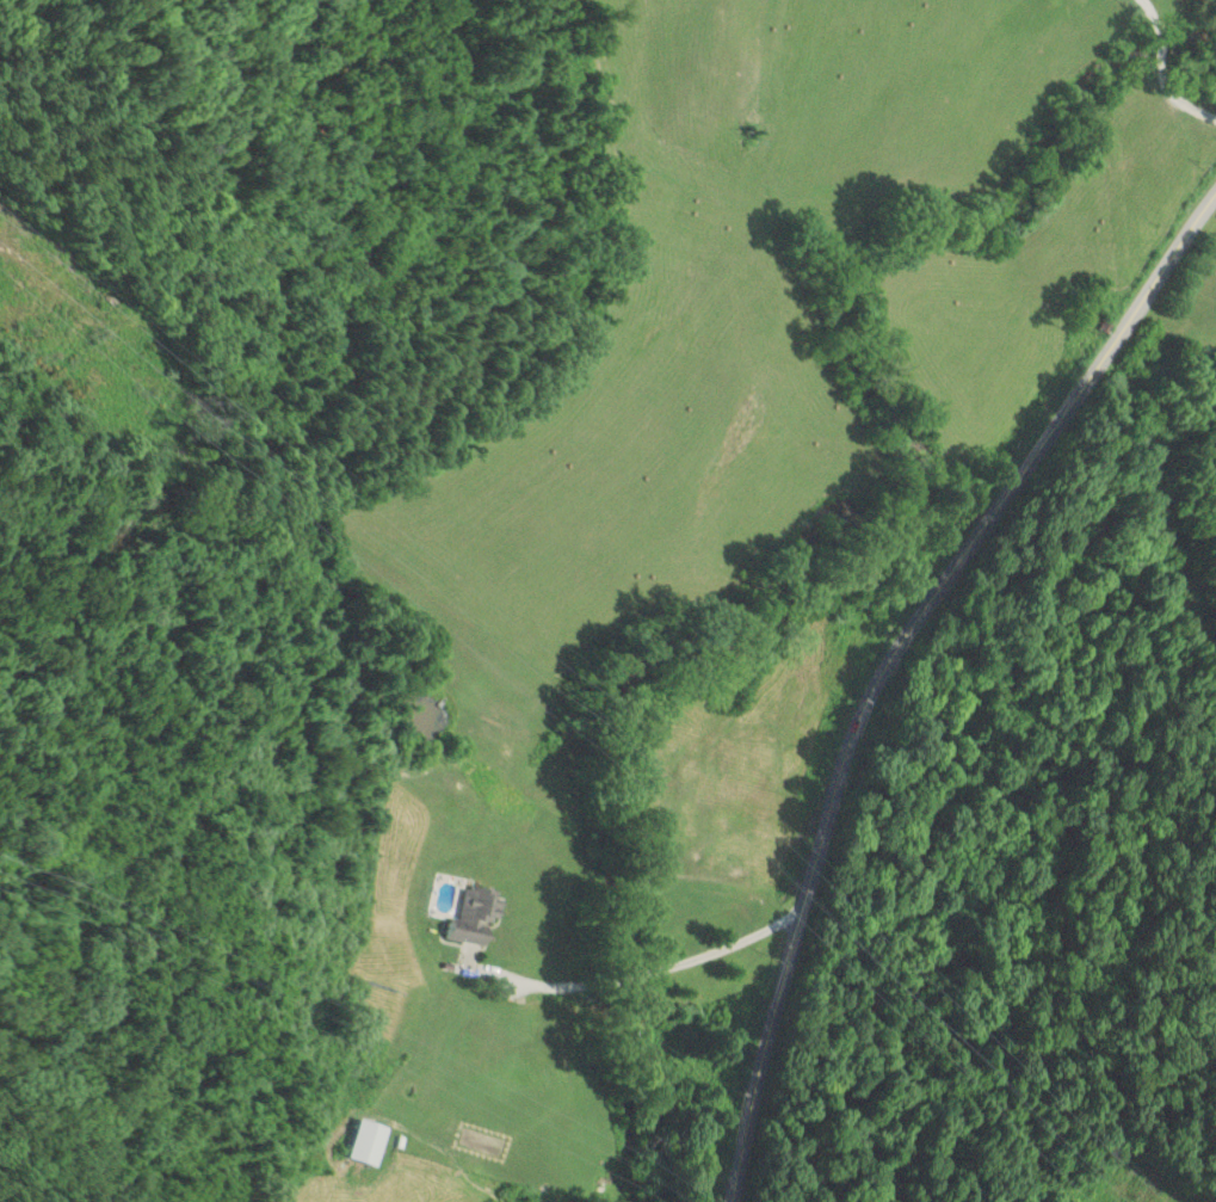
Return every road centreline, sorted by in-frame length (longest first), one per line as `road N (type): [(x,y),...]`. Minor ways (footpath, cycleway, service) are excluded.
road 1 (tertiary): [(735,1201),(798,916),(850,753),(897,651),(1215,192)]

